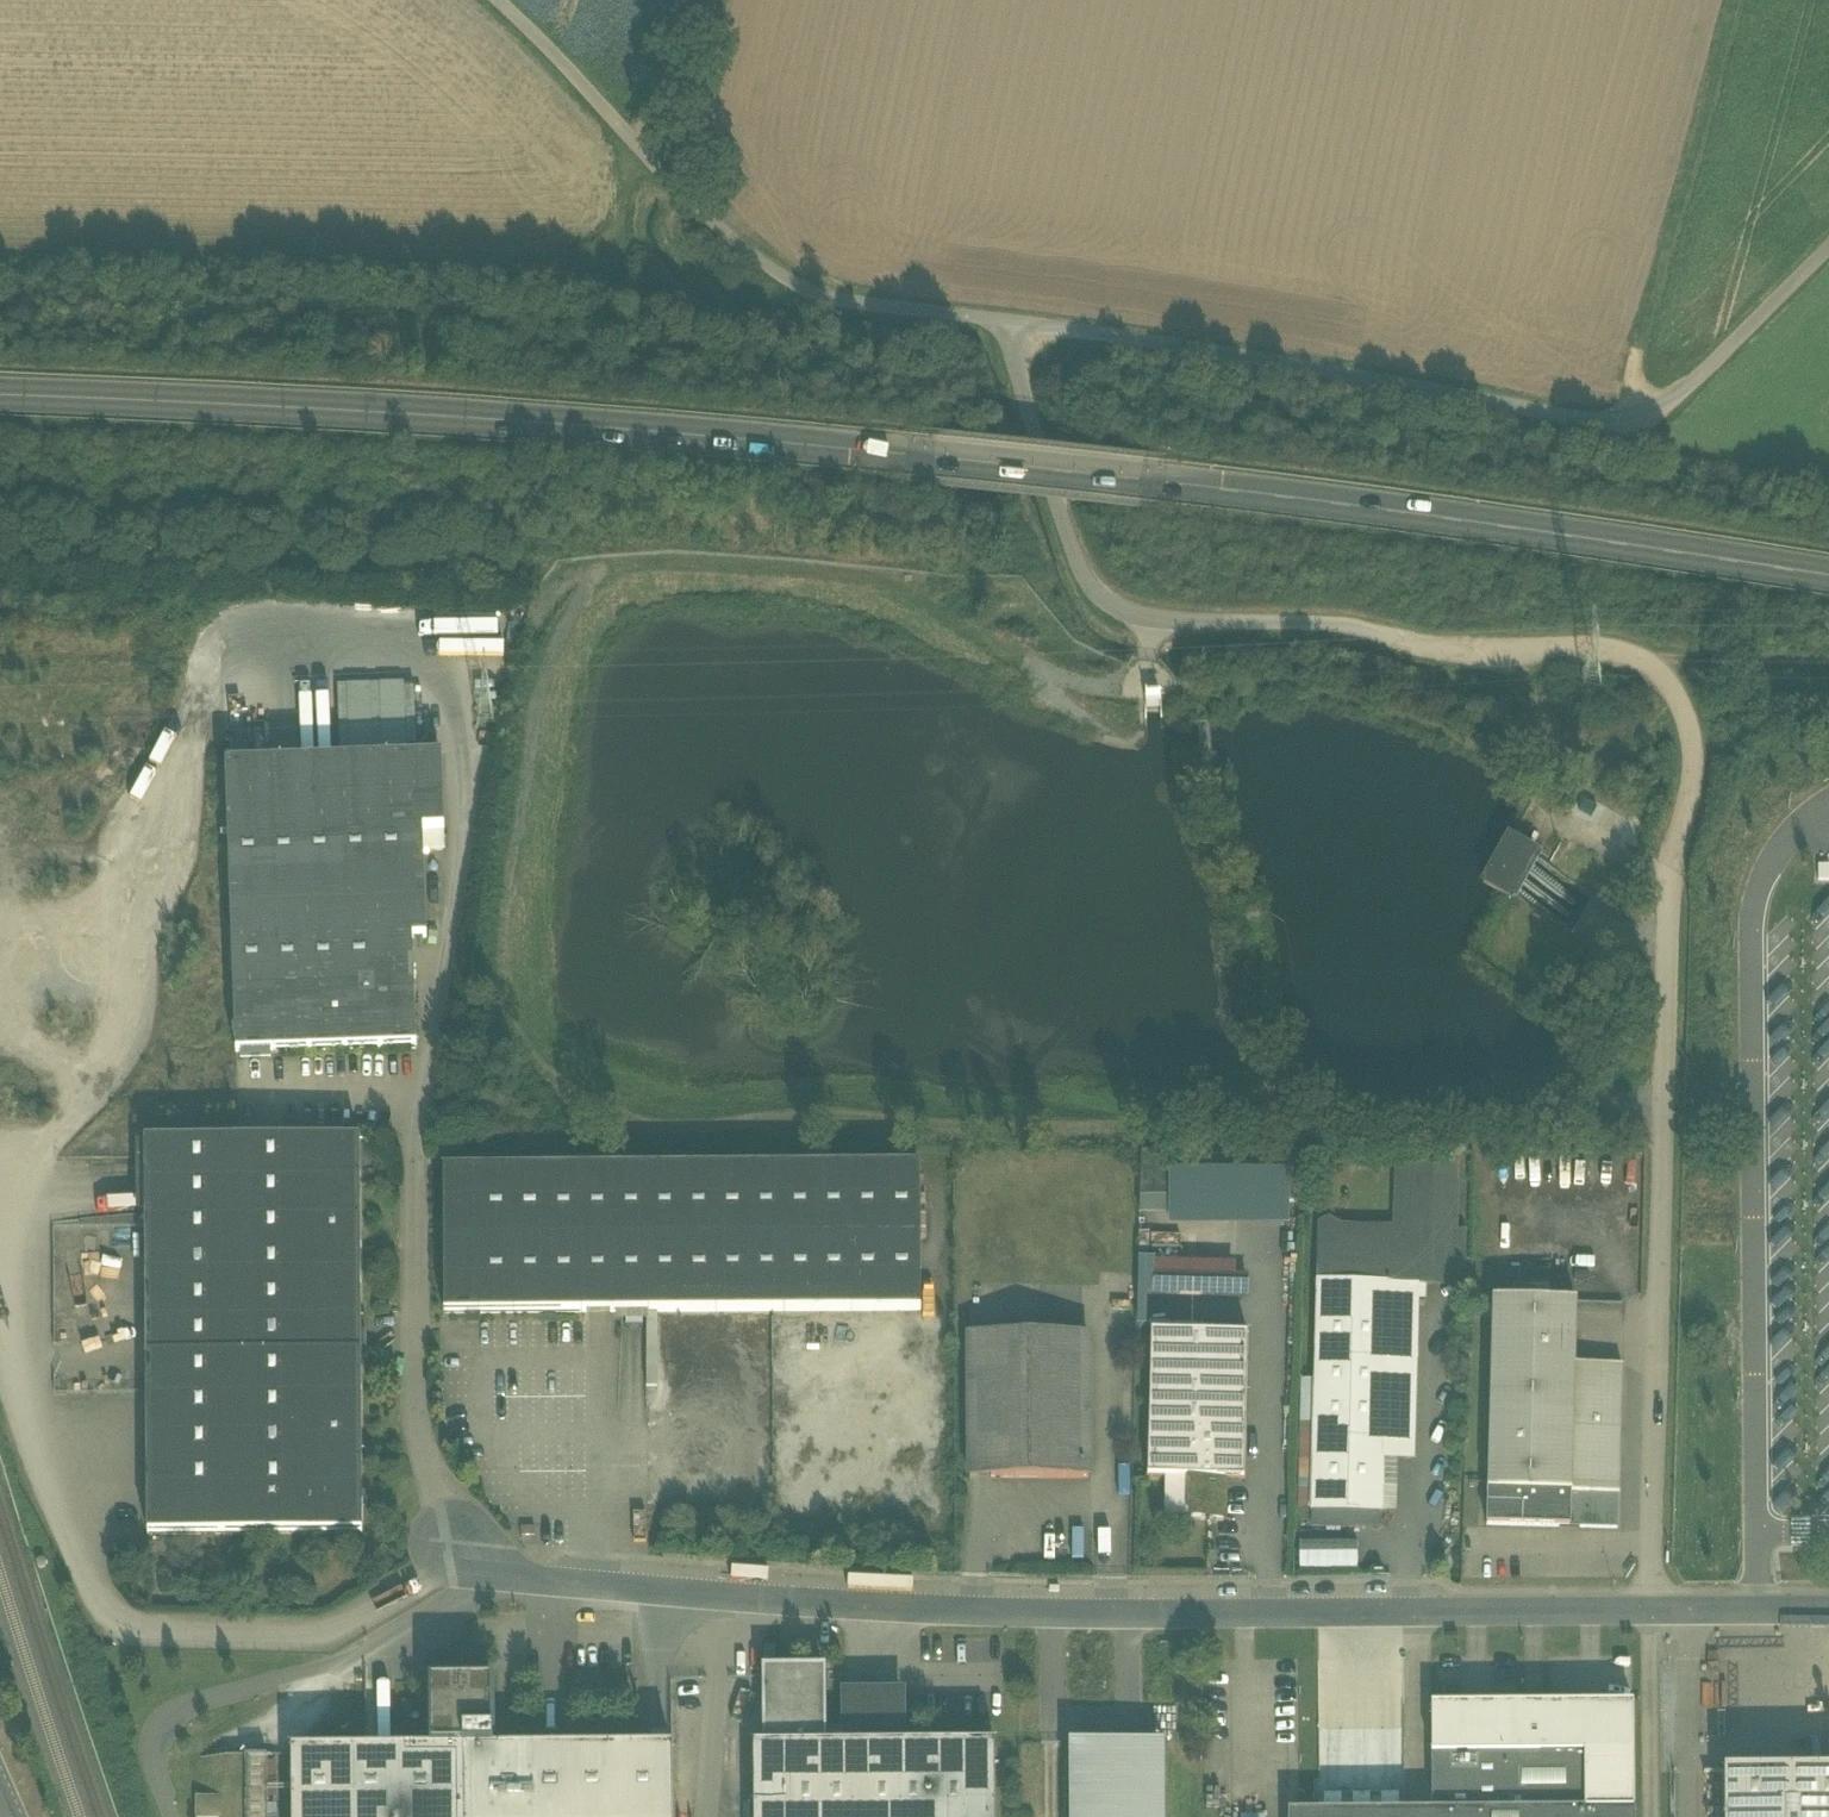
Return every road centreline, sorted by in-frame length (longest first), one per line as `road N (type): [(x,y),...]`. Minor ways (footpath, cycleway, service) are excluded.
road 1 (primary): [(1828,584),(1164,489),(611,443),(0,408)]
road 2 (unclassified): [(496,0),(645,160),(718,229),(802,292),(1420,386),(1581,420),(1637,420),(1691,388),(1828,247)]
road 3 (residential): [(1828,1609),(975,1606),(507,1575),(448,1542)]
road 4 (track): [(1735,0),(1628,367),(1637,420)]
road 5 (track): [(645,160),(683,0)]

